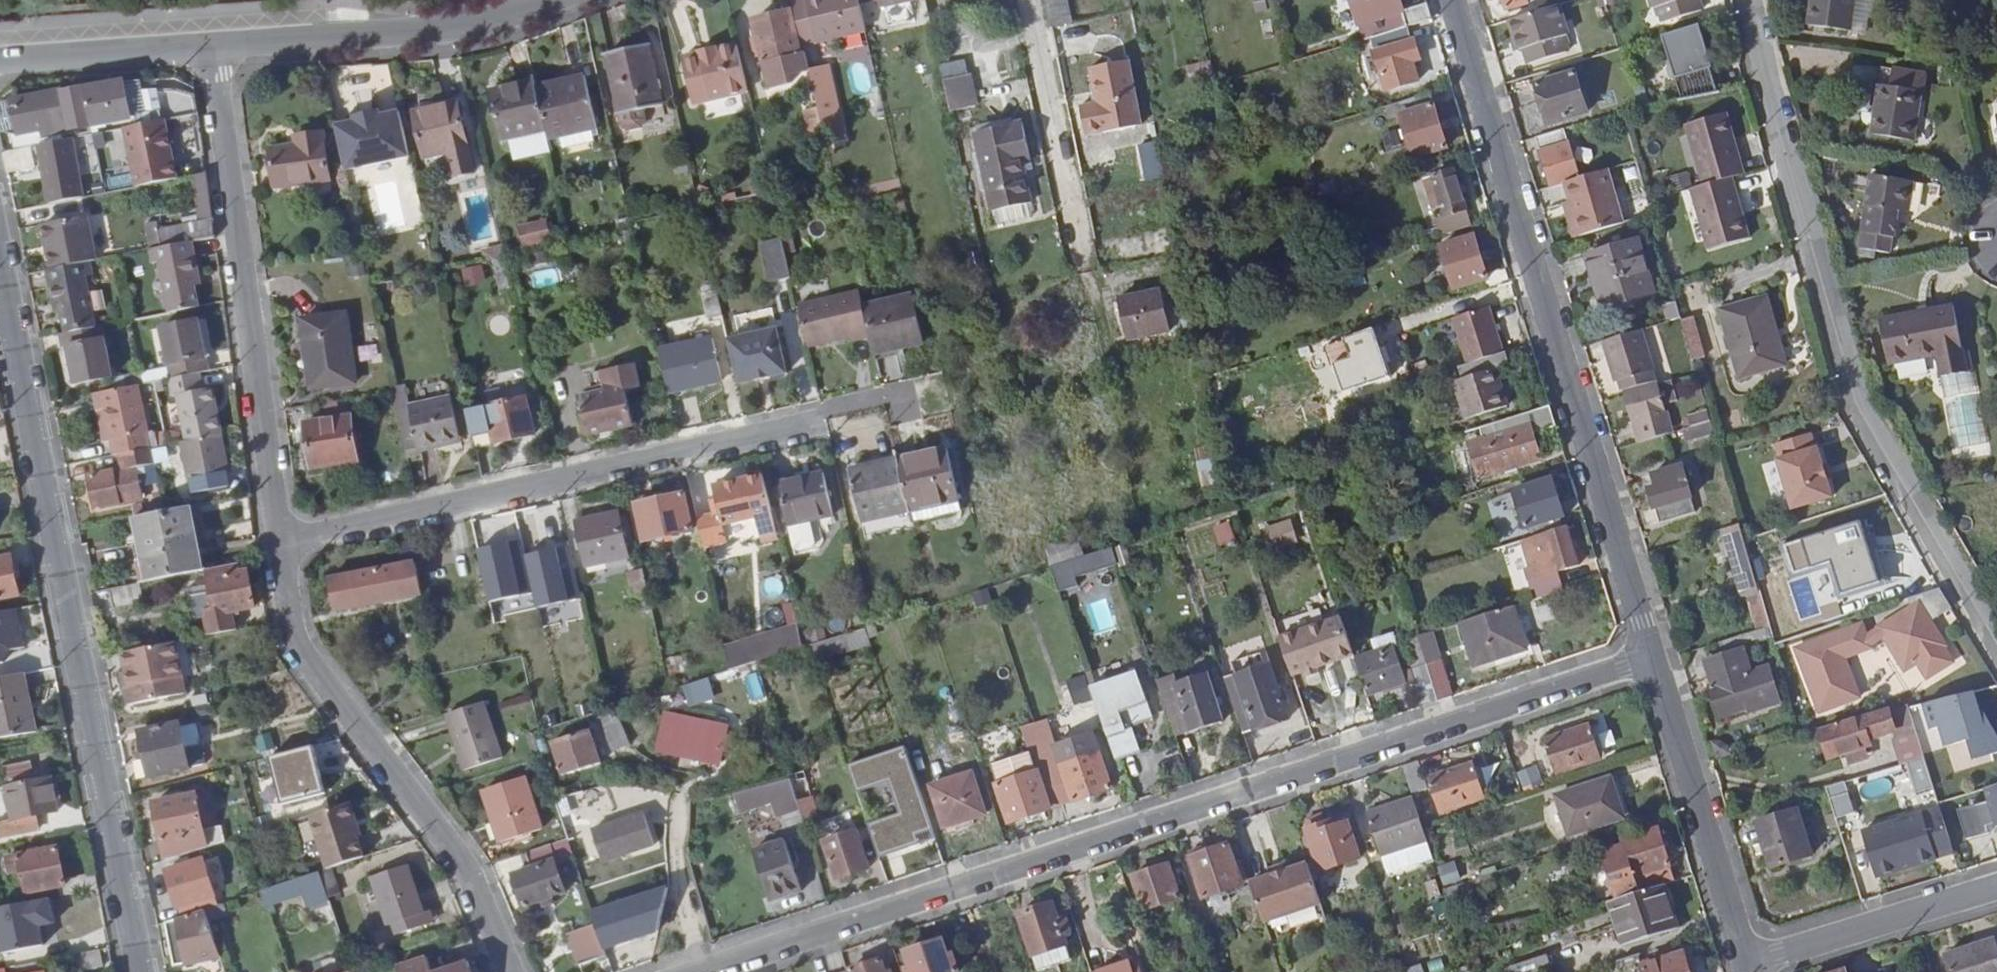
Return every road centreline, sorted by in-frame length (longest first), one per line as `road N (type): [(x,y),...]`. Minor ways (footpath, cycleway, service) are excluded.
road 1 (residential): [(715,971),(1653,657)]
road 2 (residential): [(141,971),(0,266)]
road 3 (residential): [(1748,0),(1855,398),(1996,642)]
road 4 (residential): [(1449,0),(1653,657)]
road 5 (residential): [(282,543),(793,425)]
road 6 (residential): [(282,543),(215,46)]
road 7 (residential): [(511,971),(469,872),(300,650),(282,543)]
road 8 (residential): [(215,46),(483,21),(543,0)]
road 9 (residential): [(1653,657),(1746,963)]
road 10 (residential): [(1996,887),(1746,963)]
road 11 (residential): [(0,59),(215,46)]

